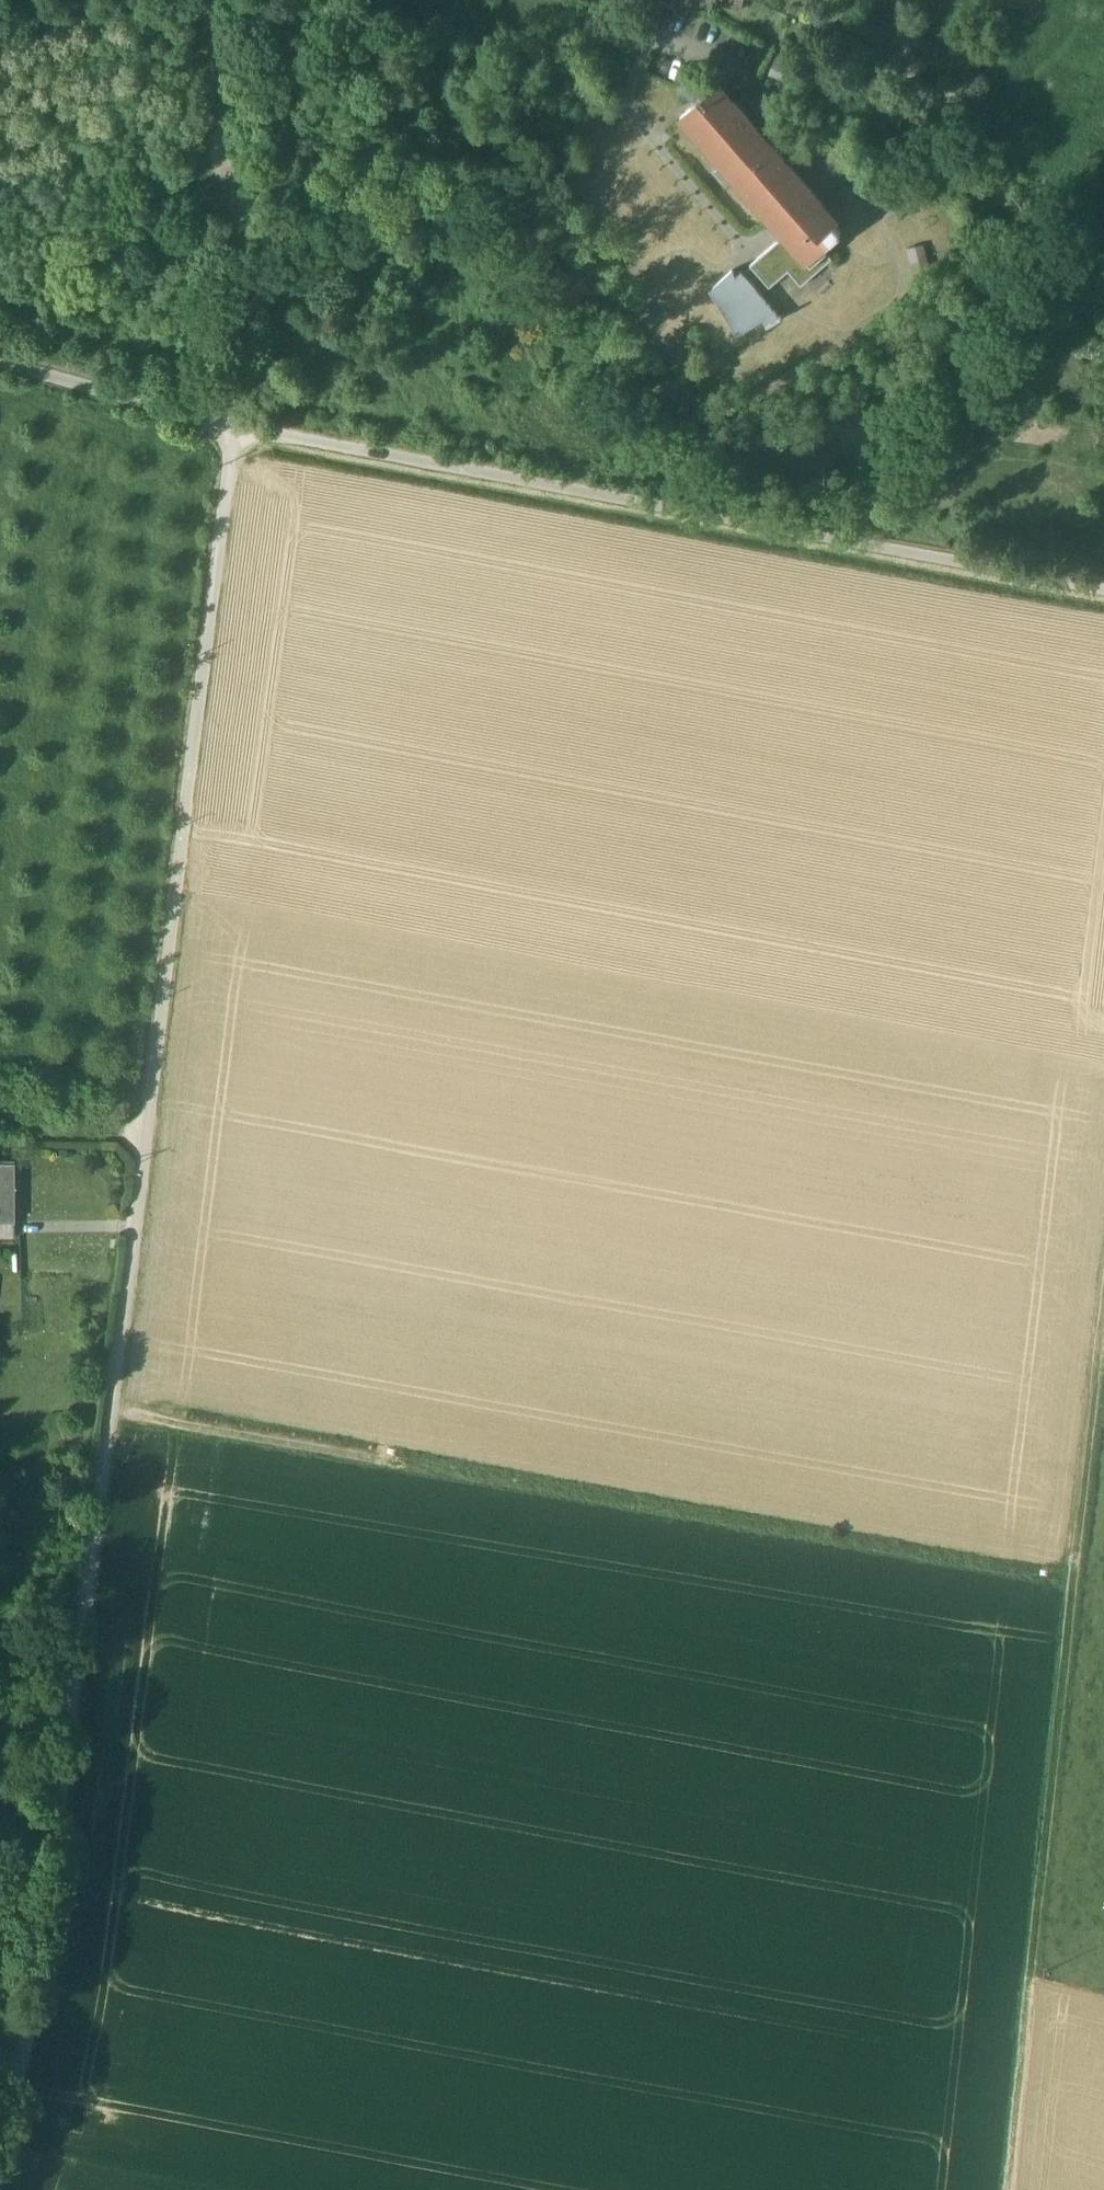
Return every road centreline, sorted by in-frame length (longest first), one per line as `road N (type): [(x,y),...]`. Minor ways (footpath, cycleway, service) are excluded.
road 1 (residential): [(217,0),(250,259),(237,427)]

